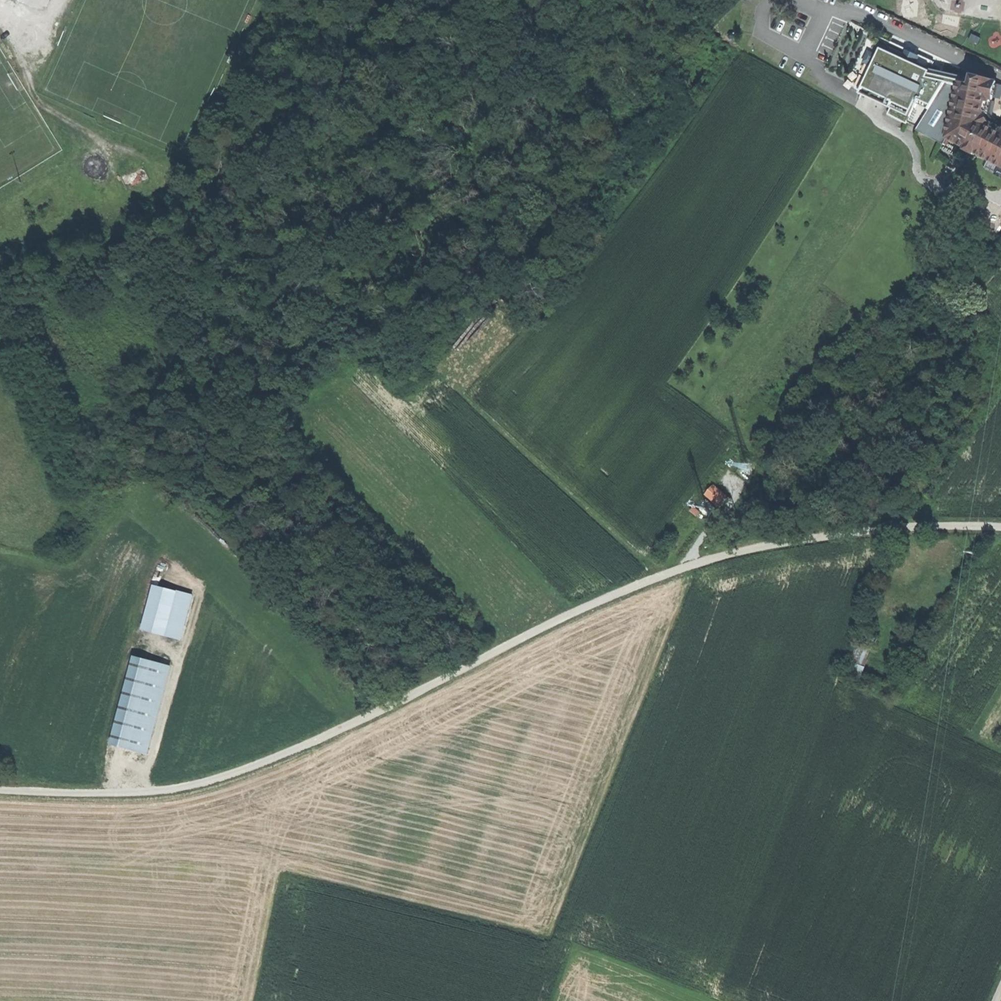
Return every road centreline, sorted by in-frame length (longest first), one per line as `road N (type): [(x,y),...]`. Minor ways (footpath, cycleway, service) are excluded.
road 1 (track): [(1000,528),(882,526),(701,560),(597,598),(364,717),(192,785),(0,789)]

